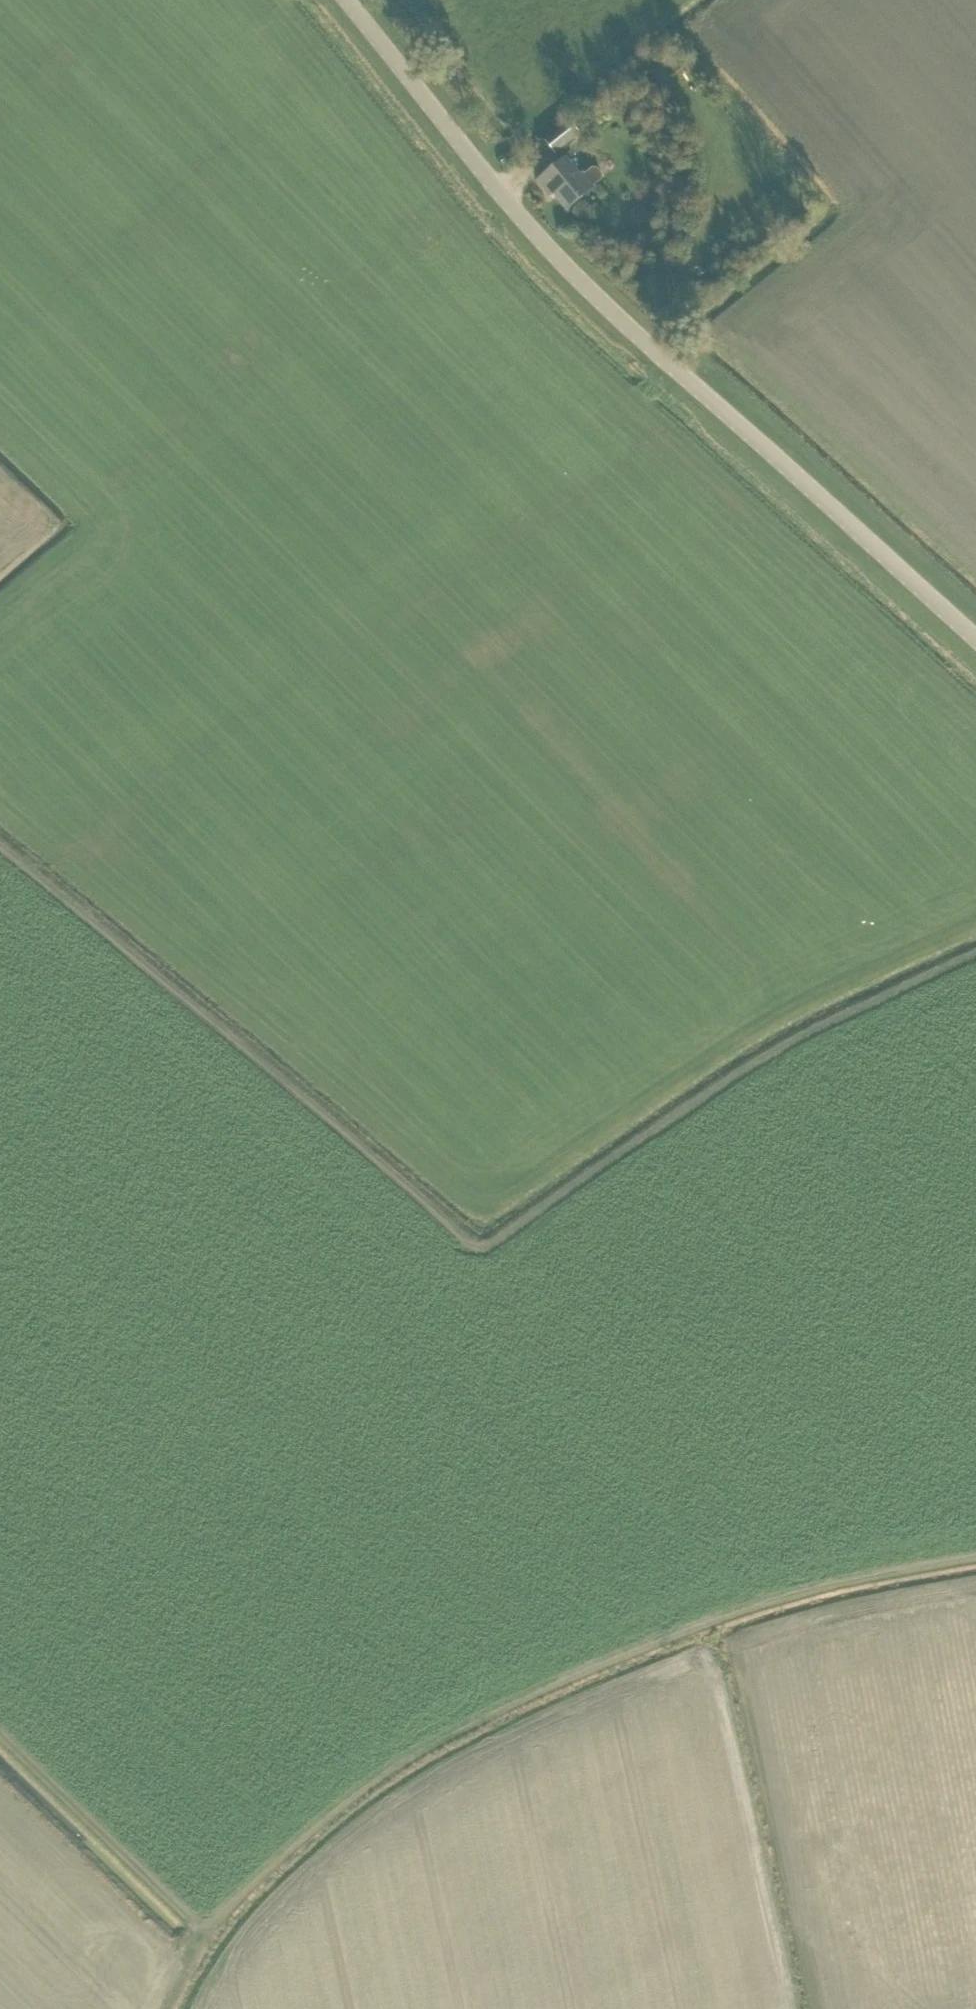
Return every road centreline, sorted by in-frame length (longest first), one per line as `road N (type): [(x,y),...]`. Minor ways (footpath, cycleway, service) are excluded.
road 1 (tertiary): [(975,639),(603,303),(348,0)]

